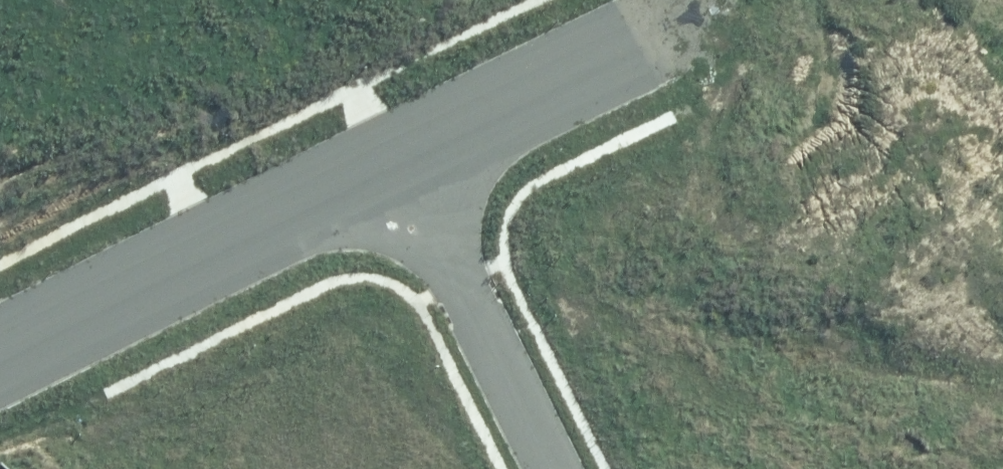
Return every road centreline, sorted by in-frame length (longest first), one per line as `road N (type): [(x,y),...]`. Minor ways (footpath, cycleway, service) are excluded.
road 1 (residential): [(413,167),(0,379)]
road 2 (residential): [(554,468),(413,167)]
road 3 (residential): [(413,167),(691,28)]

